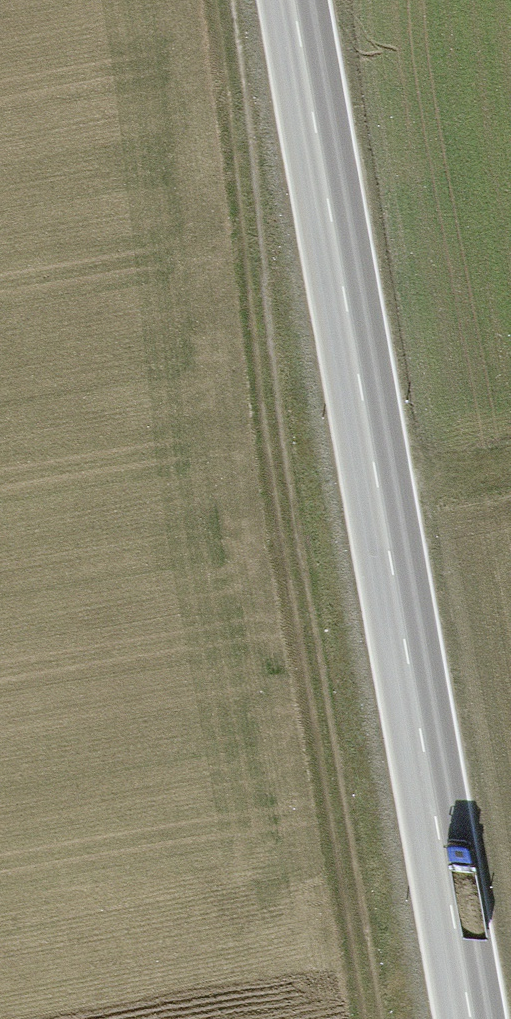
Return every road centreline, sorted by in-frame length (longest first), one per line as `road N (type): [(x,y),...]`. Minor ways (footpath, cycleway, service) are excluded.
road 1 (secondary): [(292,0),(467,1018)]
road 2 (track): [(373,1018),(273,437),(223,0)]

